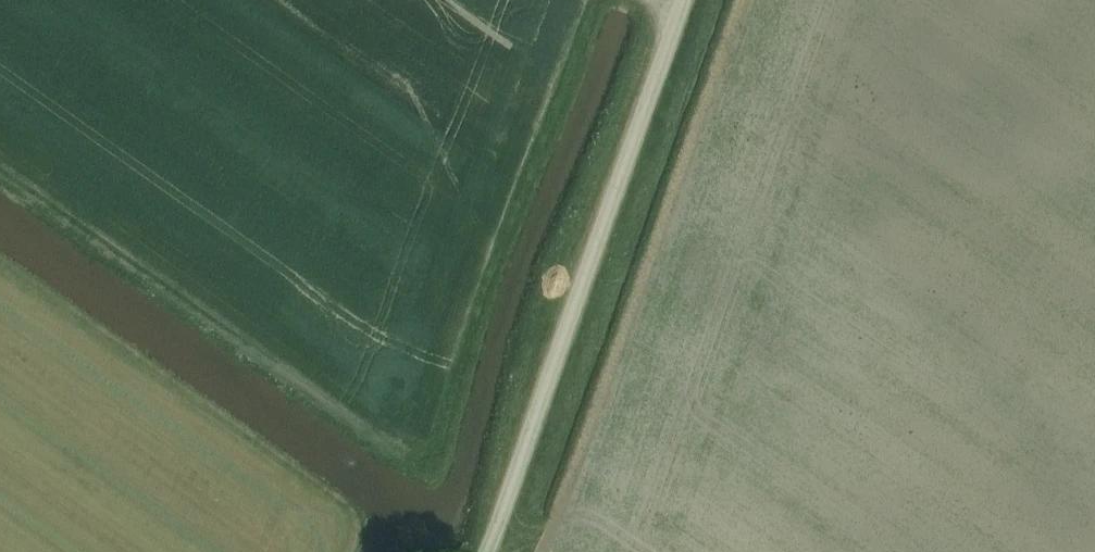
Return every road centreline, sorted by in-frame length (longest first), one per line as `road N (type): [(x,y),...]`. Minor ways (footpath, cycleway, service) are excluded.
road 1 (unclassified): [(493,551),(688,0)]

